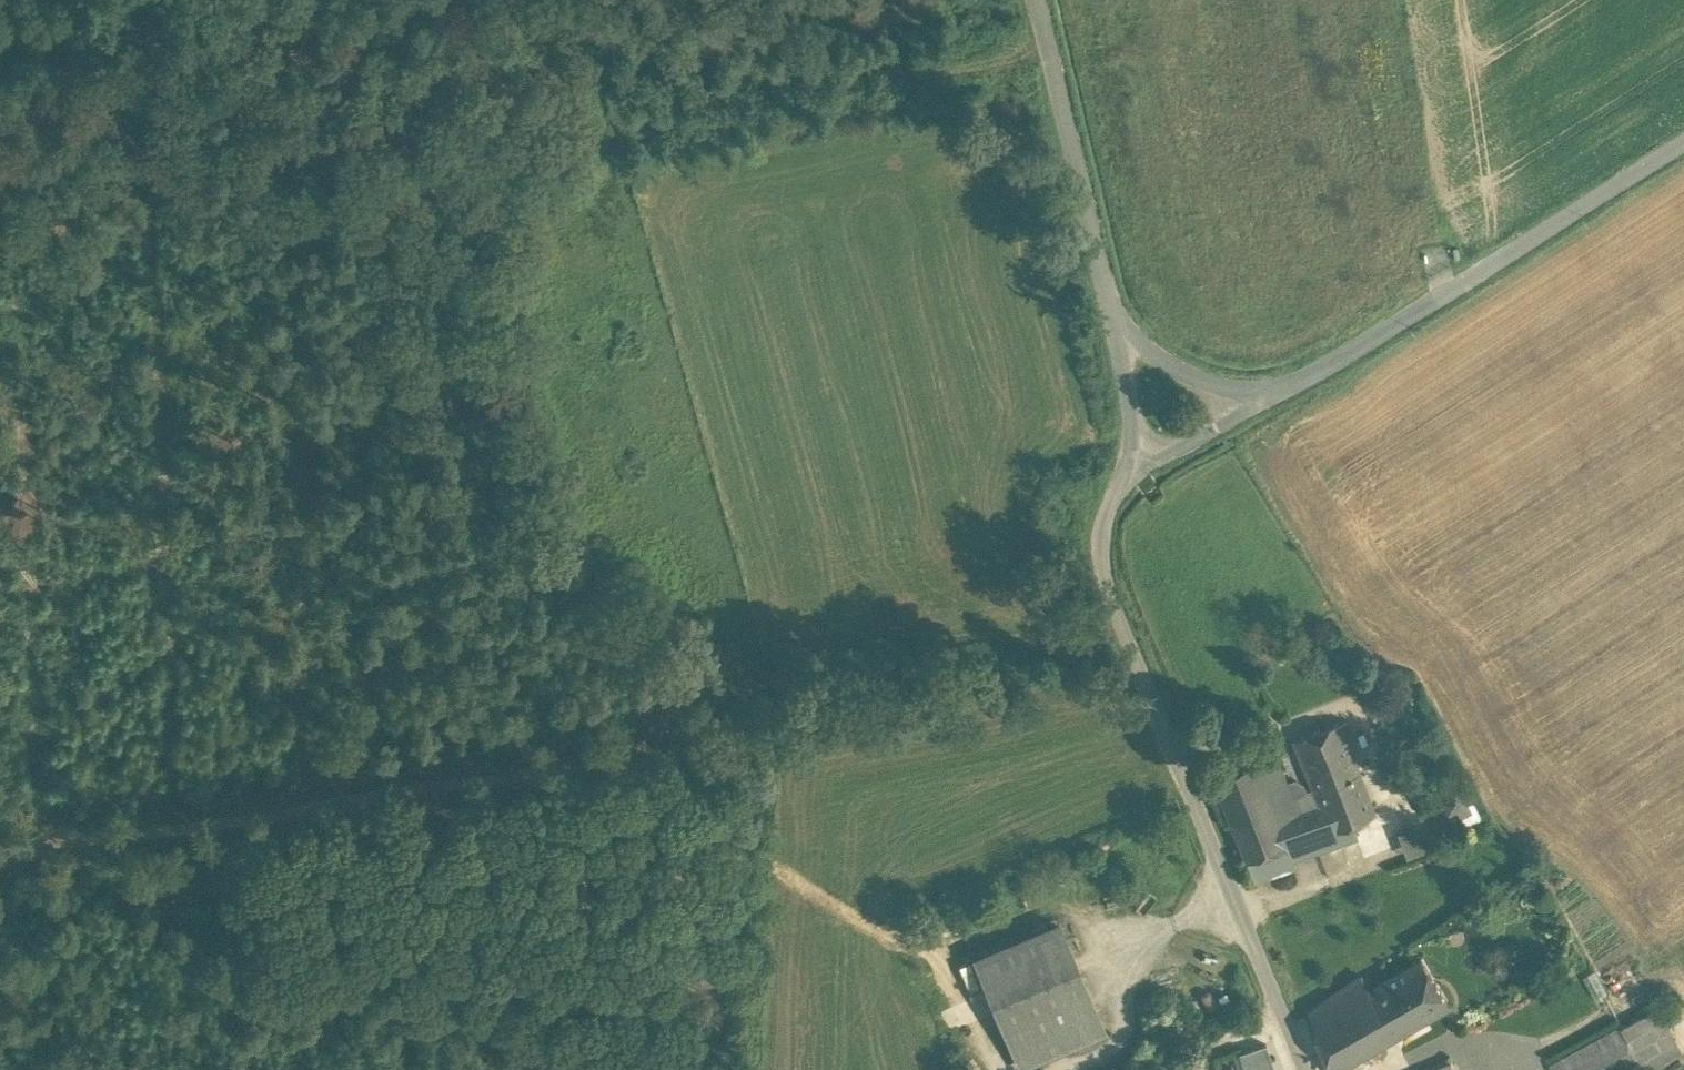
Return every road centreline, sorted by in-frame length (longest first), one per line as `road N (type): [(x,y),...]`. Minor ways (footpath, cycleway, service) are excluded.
road 1 (track): [(1115,486),(1099,540),(1111,615),(1305,1069)]
road 2 (unclassified): [(1683,130),(1267,390)]
road 3 (unclassified): [(1031,0),(1118,320)]
road 4 (unclassified): [(1267,390),(1115,486)]
road 5 (track): [(1383,1069),(1461,1040),(1503,1042),(1547,1069)]
road 6 (unclassified): [(1118,320),(1130,414),(1115,486)]
road 7 (unclassified): [(1267,390),(1189,367),(1118,320)]

